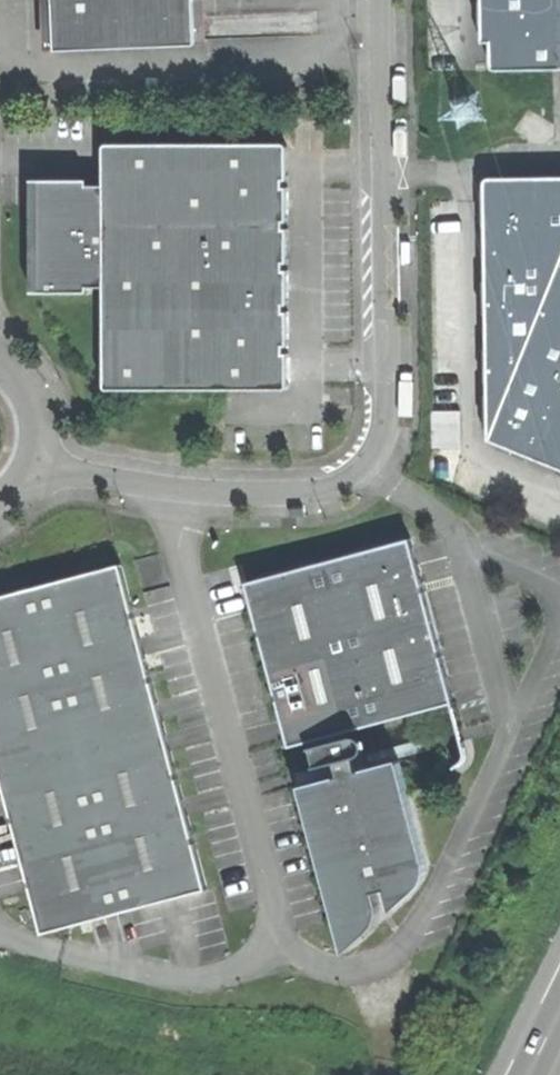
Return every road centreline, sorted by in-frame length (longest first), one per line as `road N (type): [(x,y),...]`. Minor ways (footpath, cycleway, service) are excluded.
road 1 (unclassified): [(84,468),(199,489),(311,492),(349,479),(378,450),(397,401),(386,0)]

